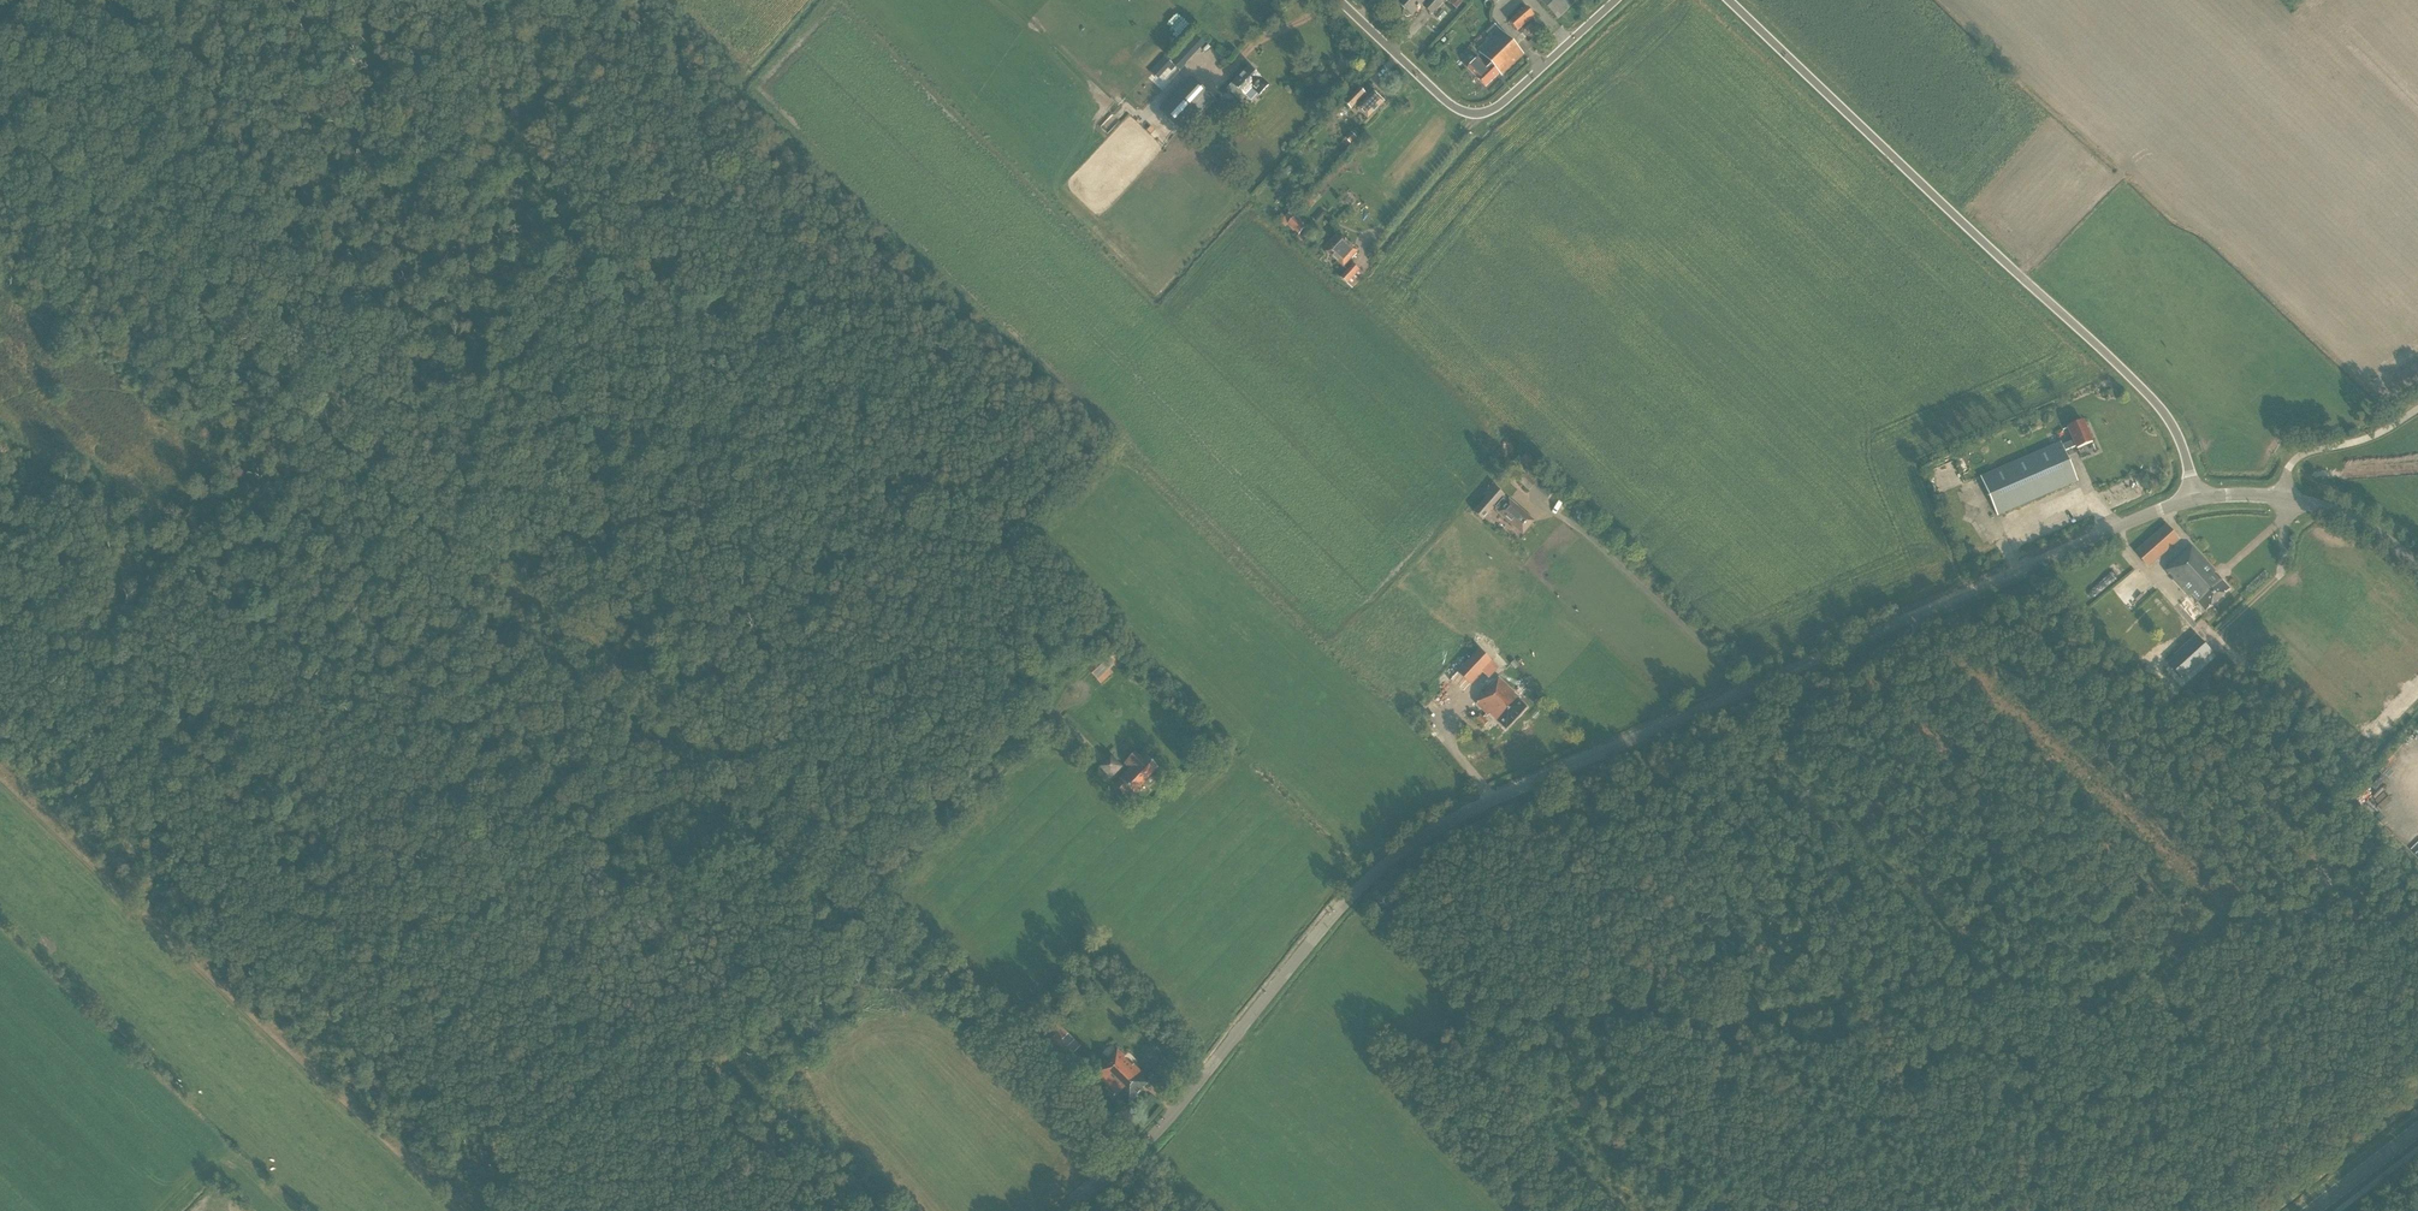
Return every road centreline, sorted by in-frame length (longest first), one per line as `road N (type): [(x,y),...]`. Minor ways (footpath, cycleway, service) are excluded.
road 1 (unclassified): [(1067,1210),(1171,1117),(1361,887),(1434,831),(2194,499)]
road 2 (track): [(1584,1020),(1736,1017),(1907,993),(2130,981),(2245,923),(2353,903),(2379,916),(2417,916)]
road 3 (unclassified): [(2194,499),(2179,439),(2150,397),(1728,0)]
road 4 (track): [(850,900),(1124,1163)]
road 5 (track): [(1979,1210),(2028,1190),(2044,1135),(2068,1114),(2140,1100),(2177,1078),(2189,1042),(2151,977)]
road 6 (unclassified): [(1616,0),(1511,96),(1476,114),(1448,102),(1339,0)]
road 7 (unclassified): [(2282,499),(2299,458),(2373,436),(2417,409)]
road 8 (unclassified): [(2417,567),(2358,523),(2282,499)]
road 9 (tertiary): [(2311,1210),(2417,1131)]

